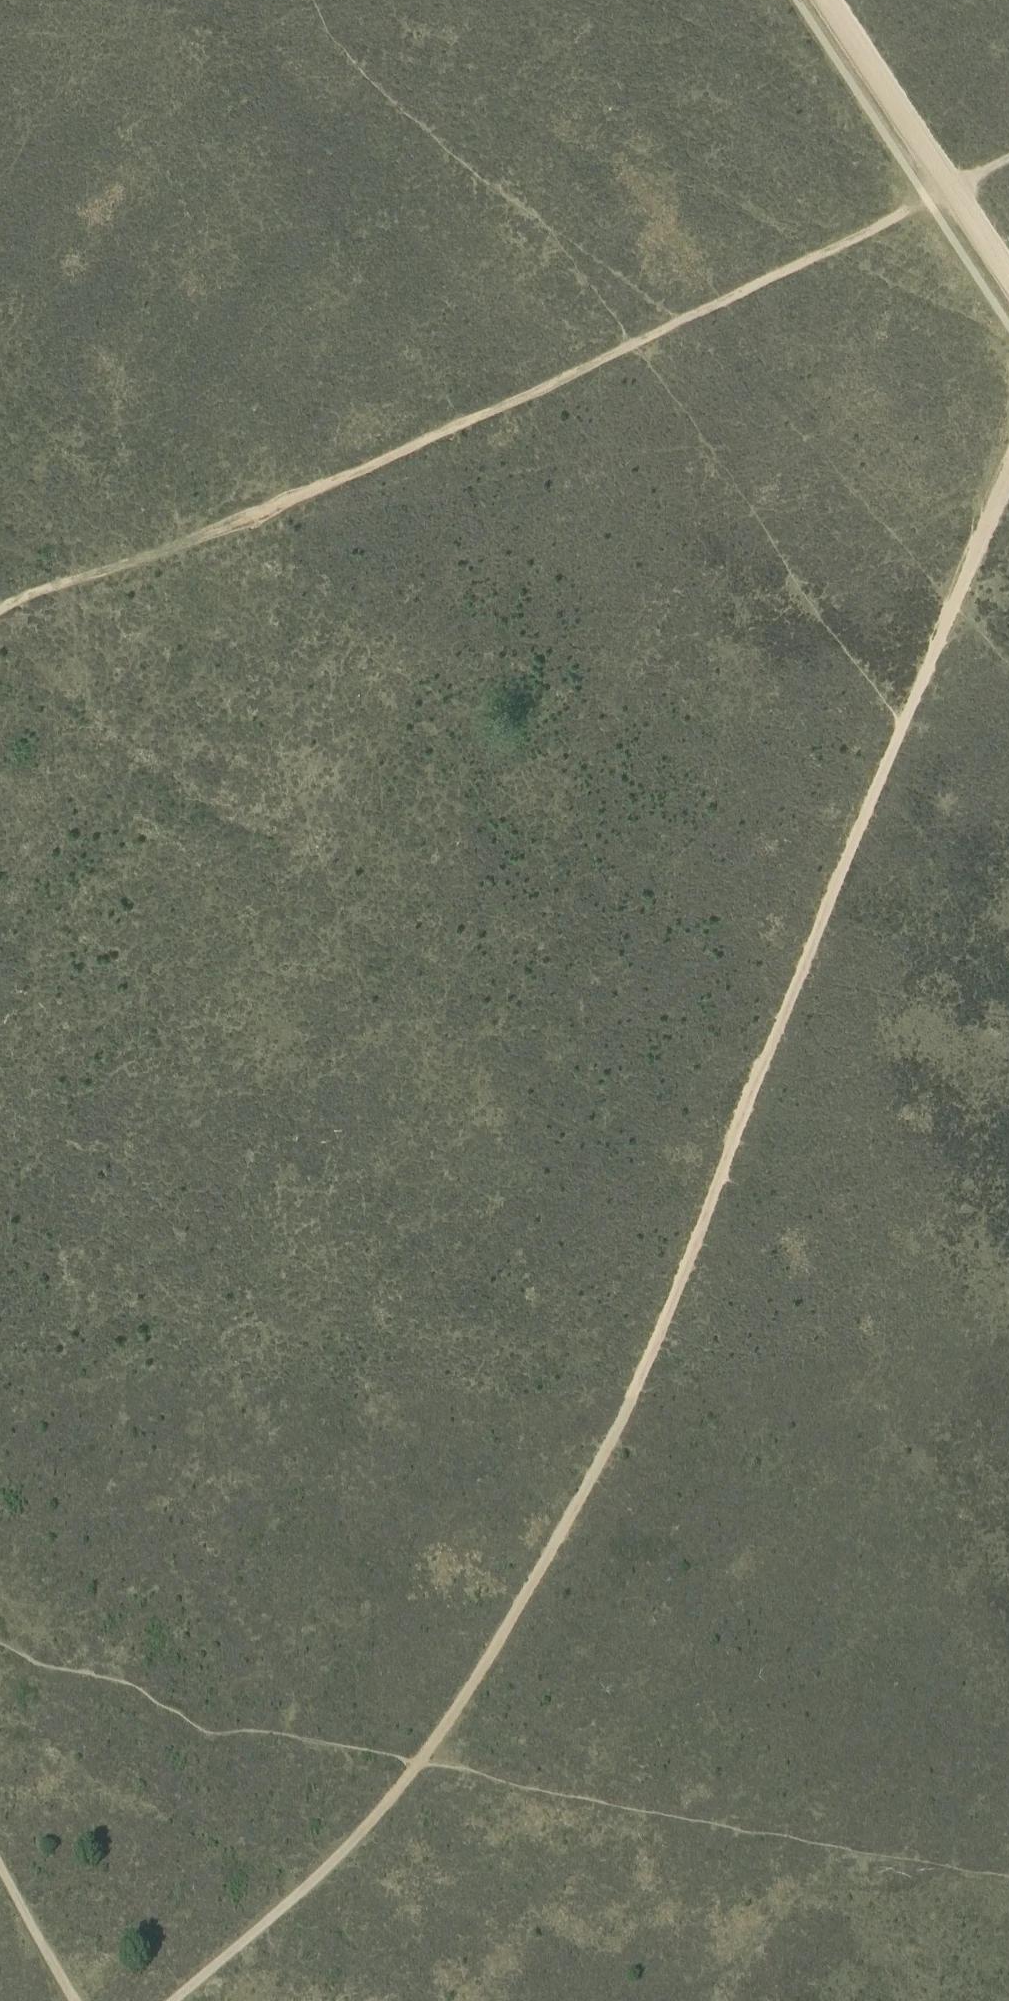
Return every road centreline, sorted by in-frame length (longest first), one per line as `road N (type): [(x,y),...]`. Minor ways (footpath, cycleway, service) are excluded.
road 1 (track): [(824,0),(1008,281)]
road 2 (track): [(75,2000),(0,1865)]

